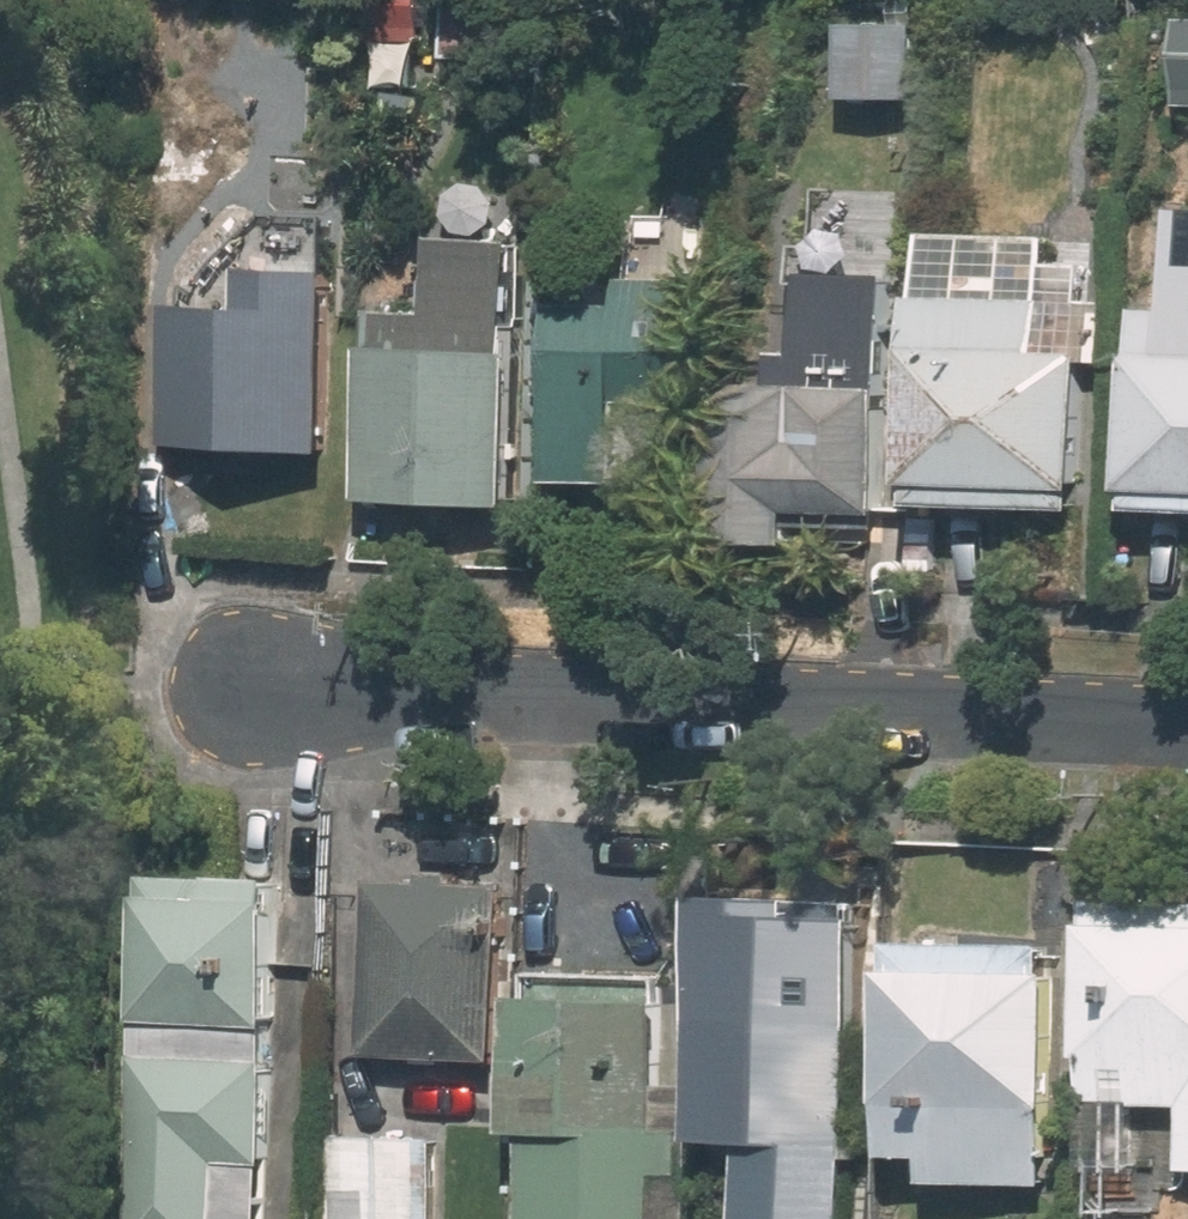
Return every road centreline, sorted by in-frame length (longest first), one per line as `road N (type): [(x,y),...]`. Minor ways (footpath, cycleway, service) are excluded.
road 1 (residential): [(1187,727),(259,684)]

